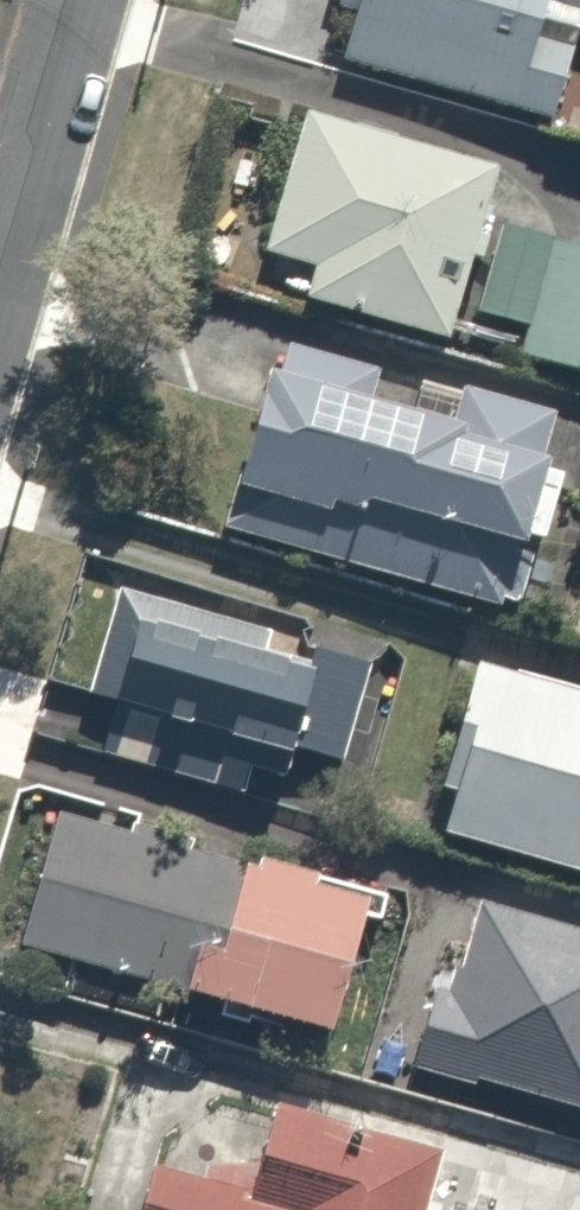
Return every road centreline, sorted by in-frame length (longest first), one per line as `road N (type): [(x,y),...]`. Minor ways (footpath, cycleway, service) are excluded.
road 1 (residential): [(0,228),(64,0)]

